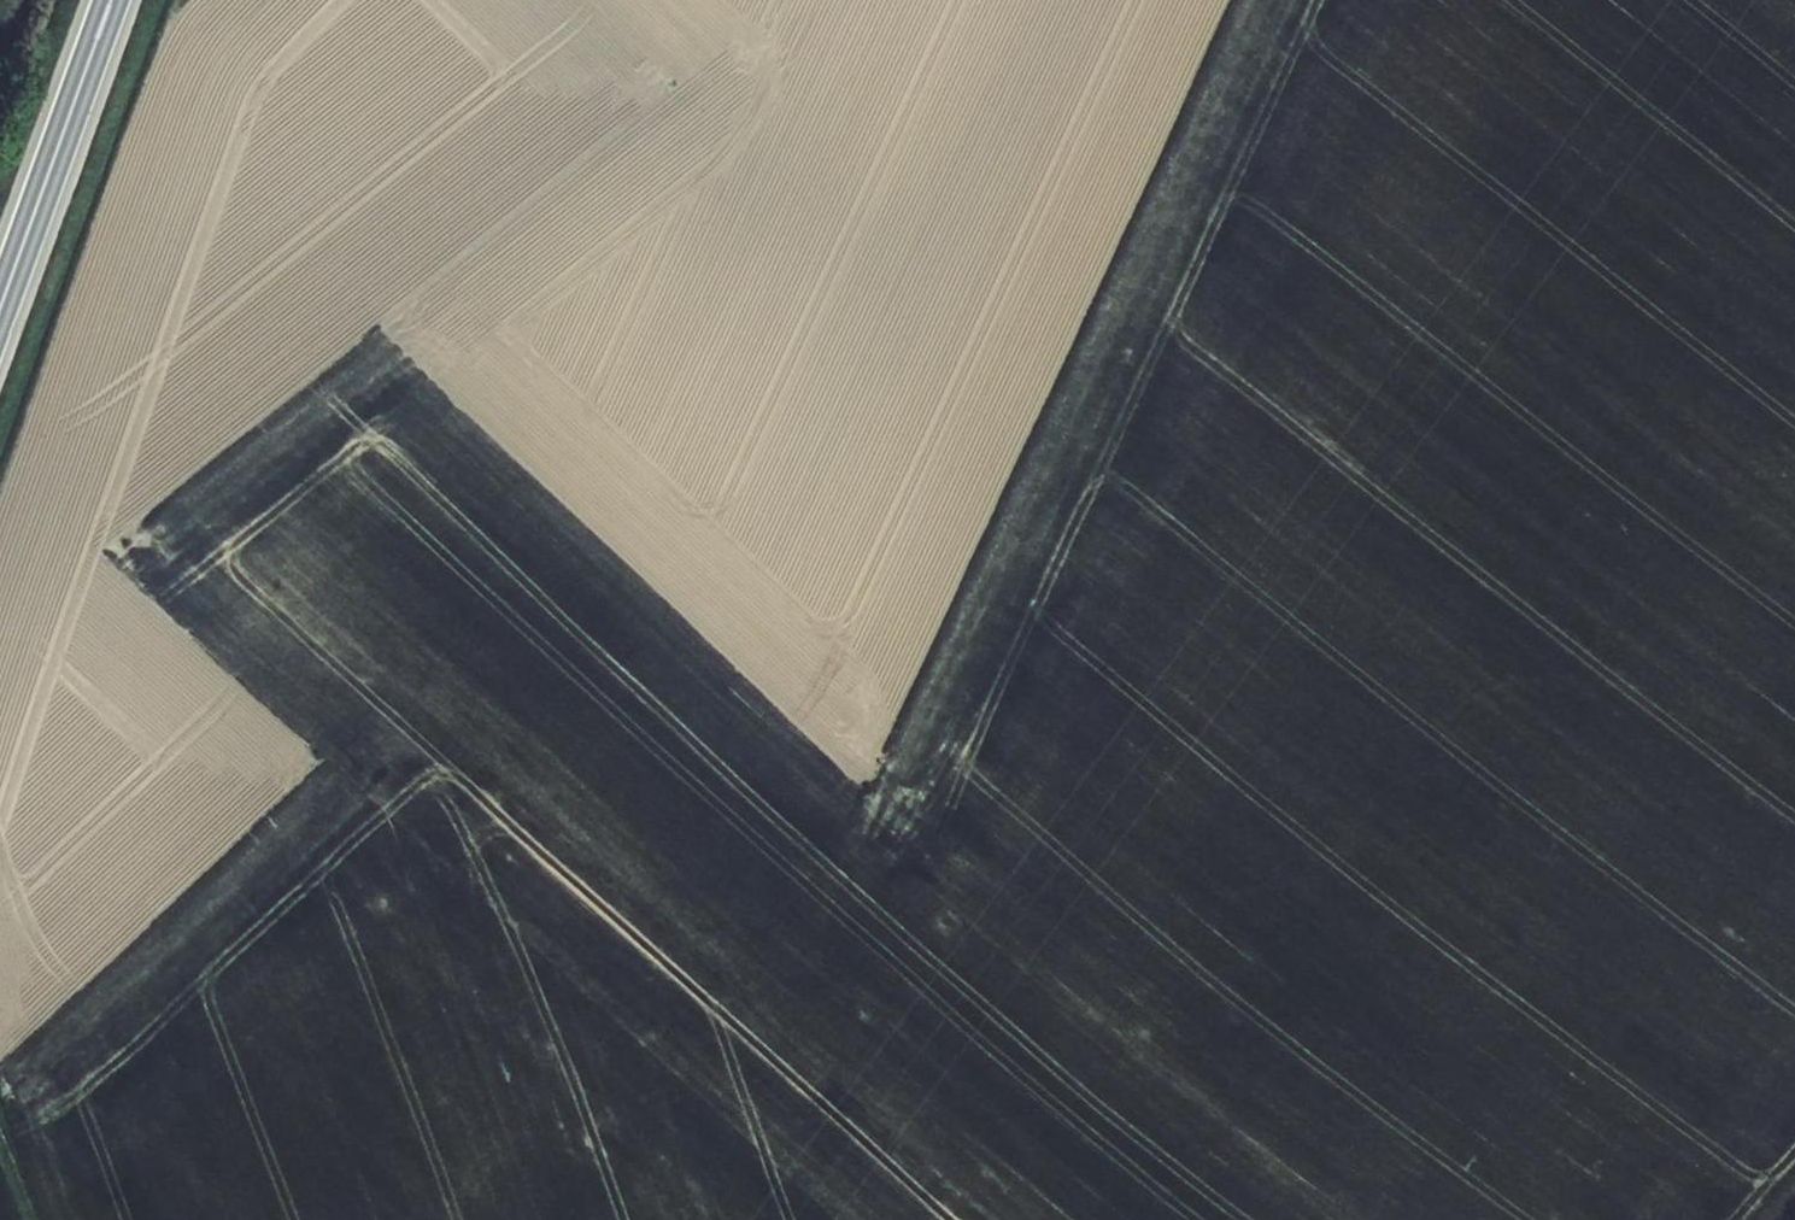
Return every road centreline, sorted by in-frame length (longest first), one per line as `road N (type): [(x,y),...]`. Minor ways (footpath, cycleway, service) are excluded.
road 1 (secondary): [(0,306),(110,0)]

